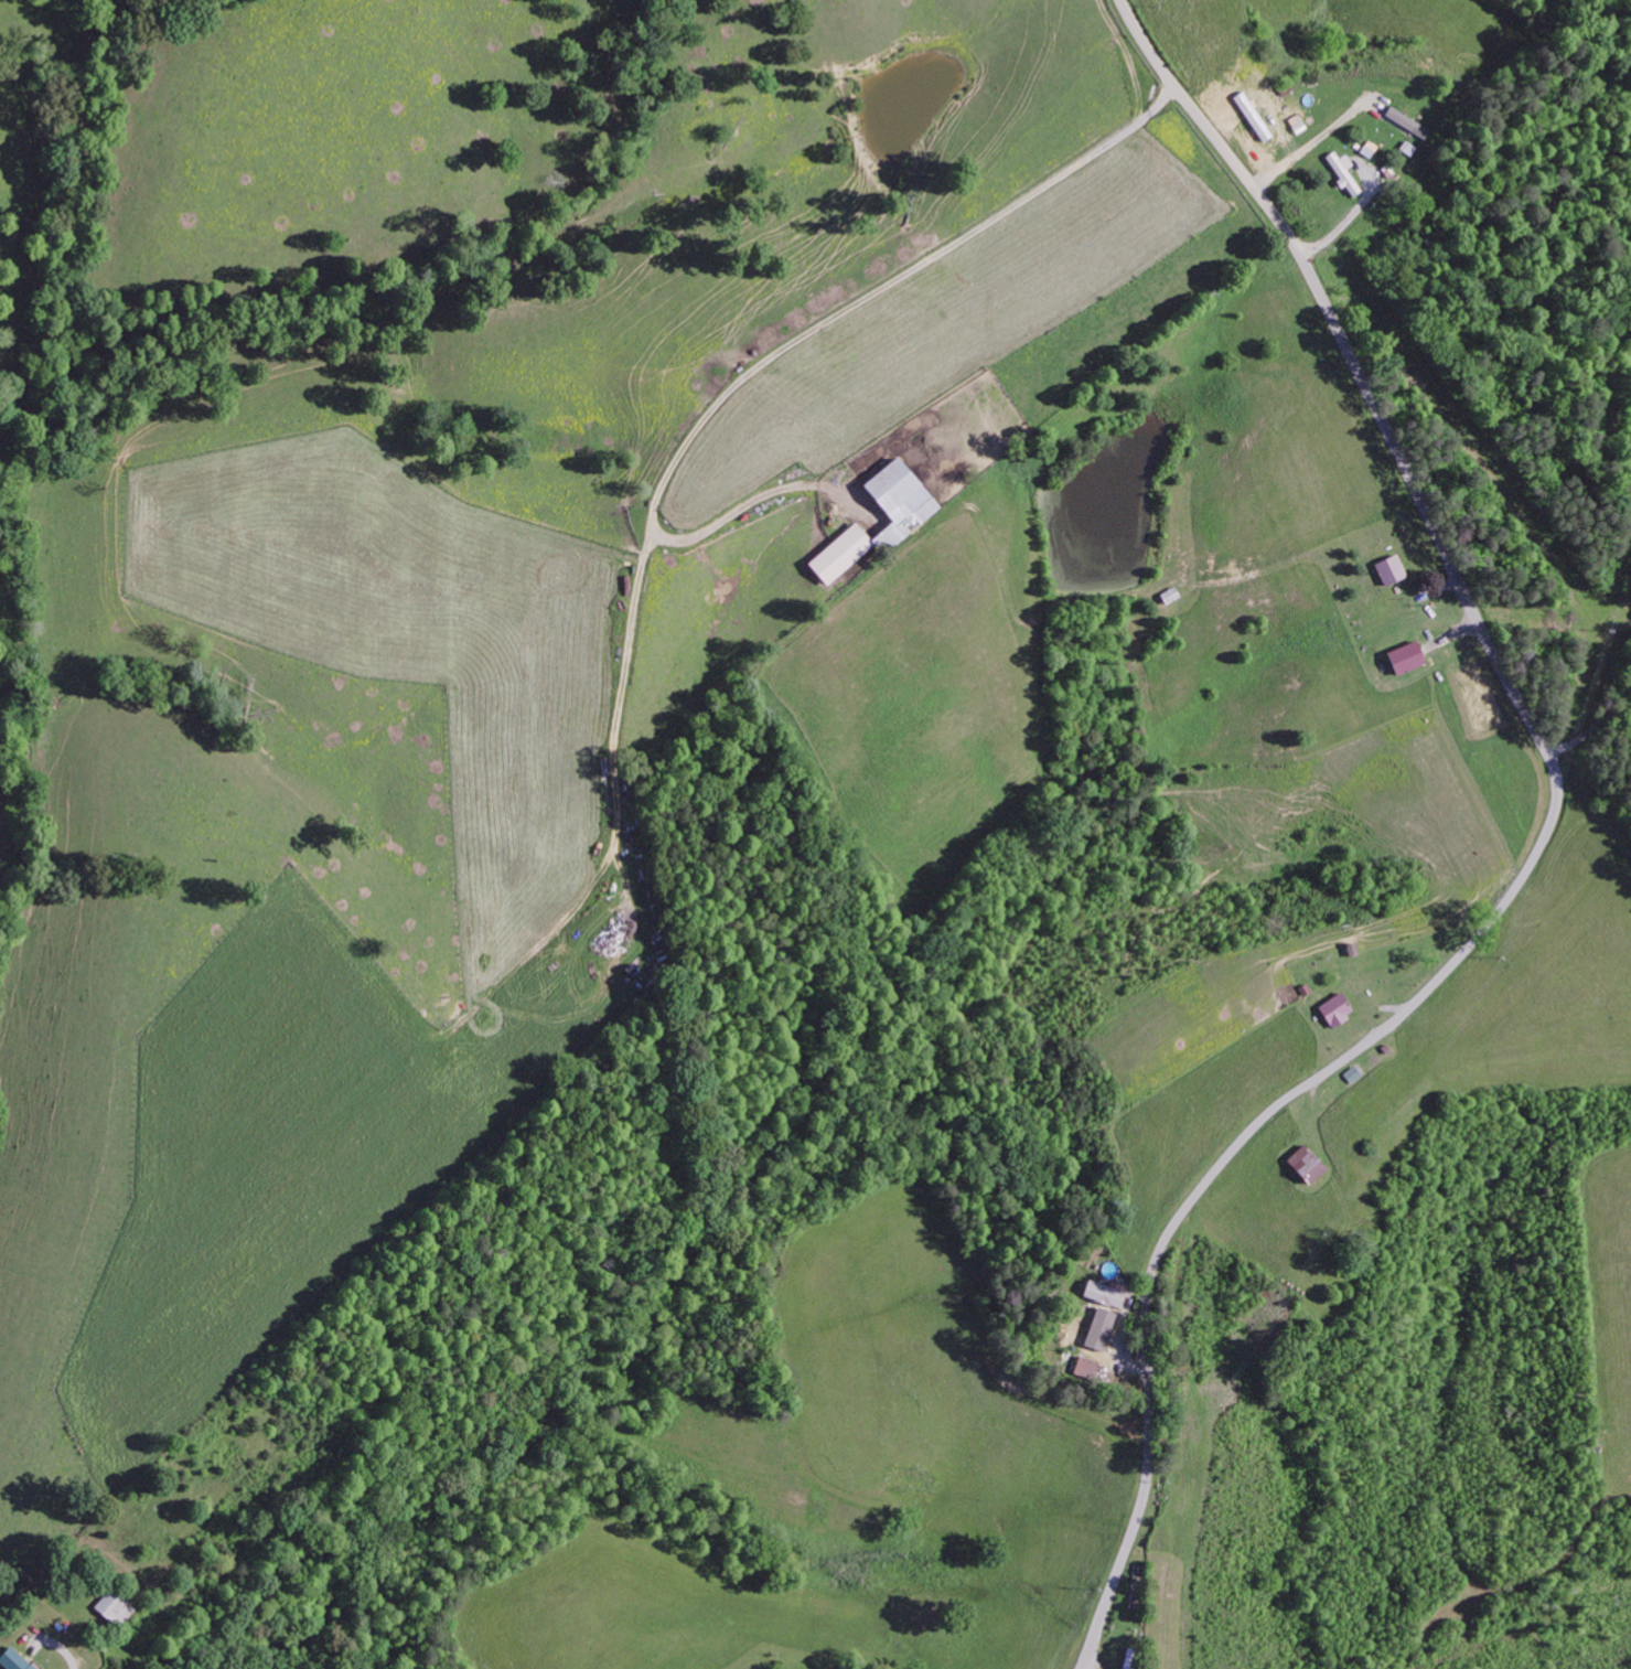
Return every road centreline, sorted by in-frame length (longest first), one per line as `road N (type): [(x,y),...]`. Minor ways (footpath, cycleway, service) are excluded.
road 1 (residential): [(1083,1668),(1144,1498),(1148,1302),(1171,1235),(1267,1119),(1393,1026),(1487,929),(1535,860),(1558,793),(1549,753),(1299,248),(1169,76),(1123,0)]

